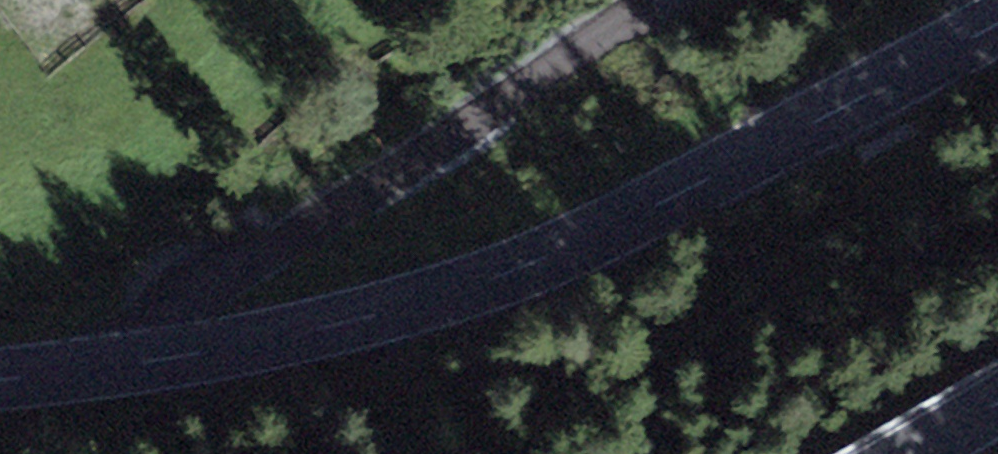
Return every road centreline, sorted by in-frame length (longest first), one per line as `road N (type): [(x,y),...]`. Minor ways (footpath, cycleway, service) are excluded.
road 1 (primary): [(997,19),(565,243),(402,306),(120,362),(0,372)]
road 2 (track): [(212,282),(242,217),(492,0)]

